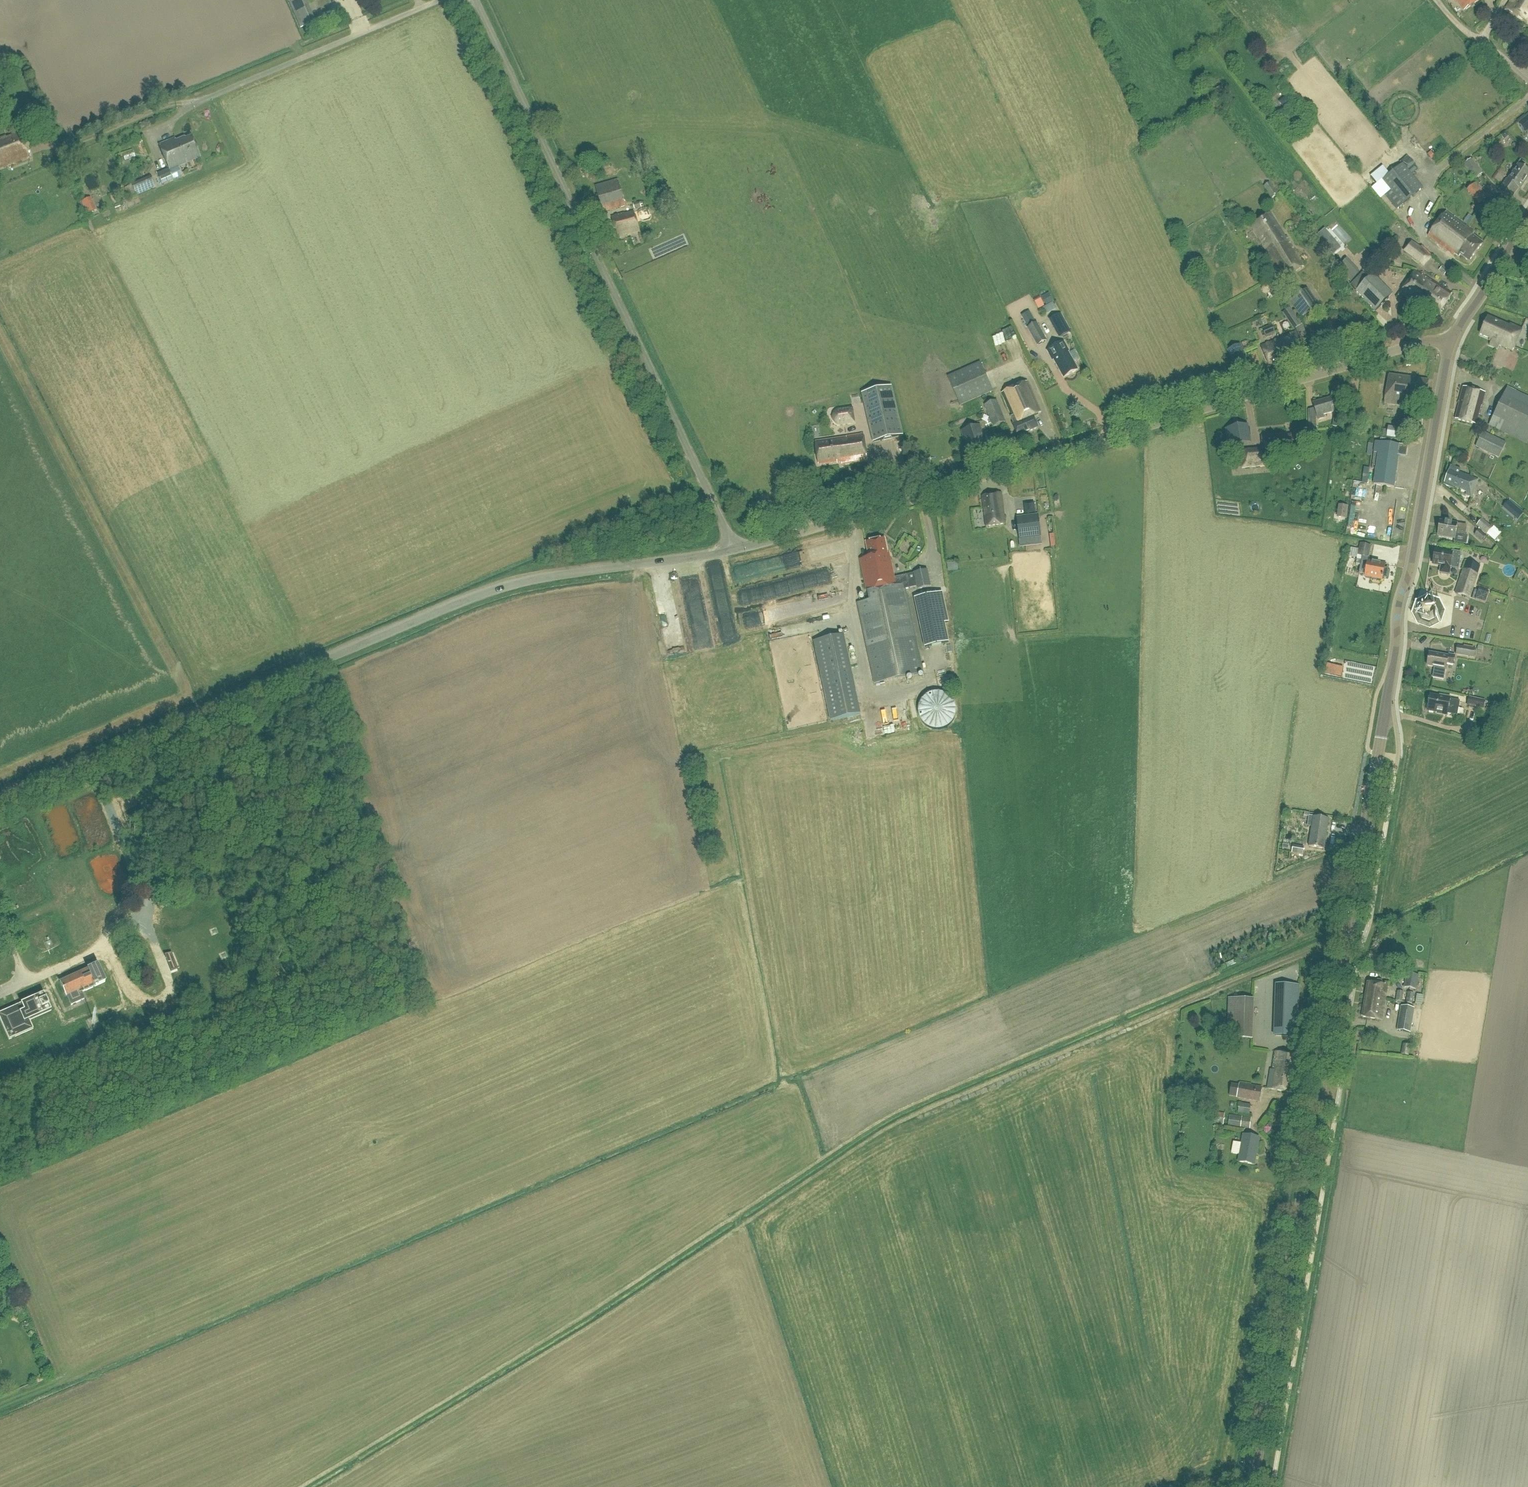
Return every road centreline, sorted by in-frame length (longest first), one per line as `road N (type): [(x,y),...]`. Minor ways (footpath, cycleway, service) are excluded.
road 1 (secondary): [(1252,1486),(1397,608),(1451,344)]
road 2 (unclassified): [(0,798),(487,591),(737,550)]
road 3 (unclassified): [(737,550),(1412,345),(1451,344)]
road 4 (unclassified): [(737,550),(474,0)]
road 5 (track): [(919,1120),(1332,943),(1345,944)]
road 6 (unclassified): [(151,131),(199,102),(436,0)]
road 7 (secondary): [(1451,344),(1527,214)]
road 8 (track): [(189,108),(84,142),(45,146)]

